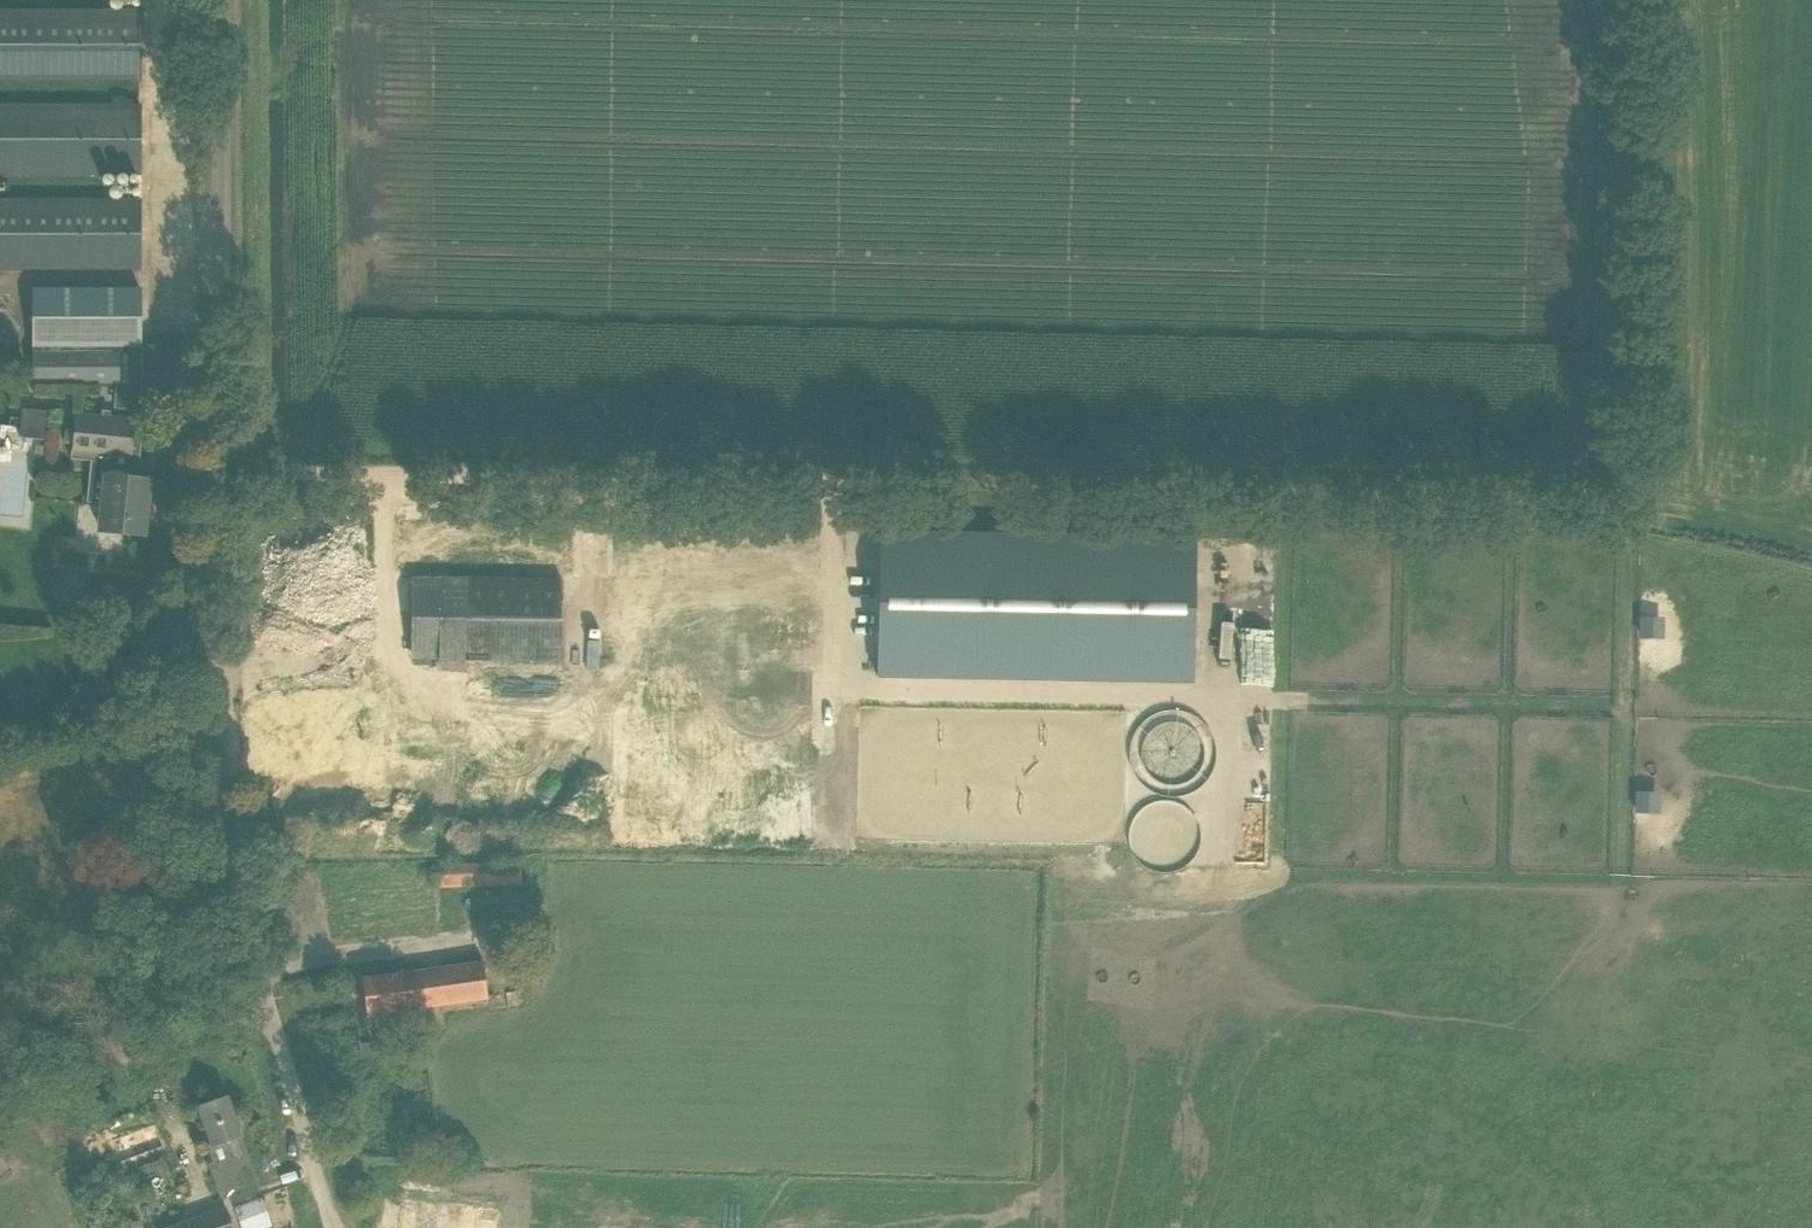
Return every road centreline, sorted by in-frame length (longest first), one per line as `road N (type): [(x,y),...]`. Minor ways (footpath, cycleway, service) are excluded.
road 1 (track): [(1611,0),(1618,33),(1612,440),(1607,474),(1580,497),(215,470)]
road 2 (unclassified): [(263,1003),(216,730),(220,0)]
road 3 (unclassified): [(0,1099),(263,1003)]
road 4 (unclassified): [(331,1226),(263,1003)]

